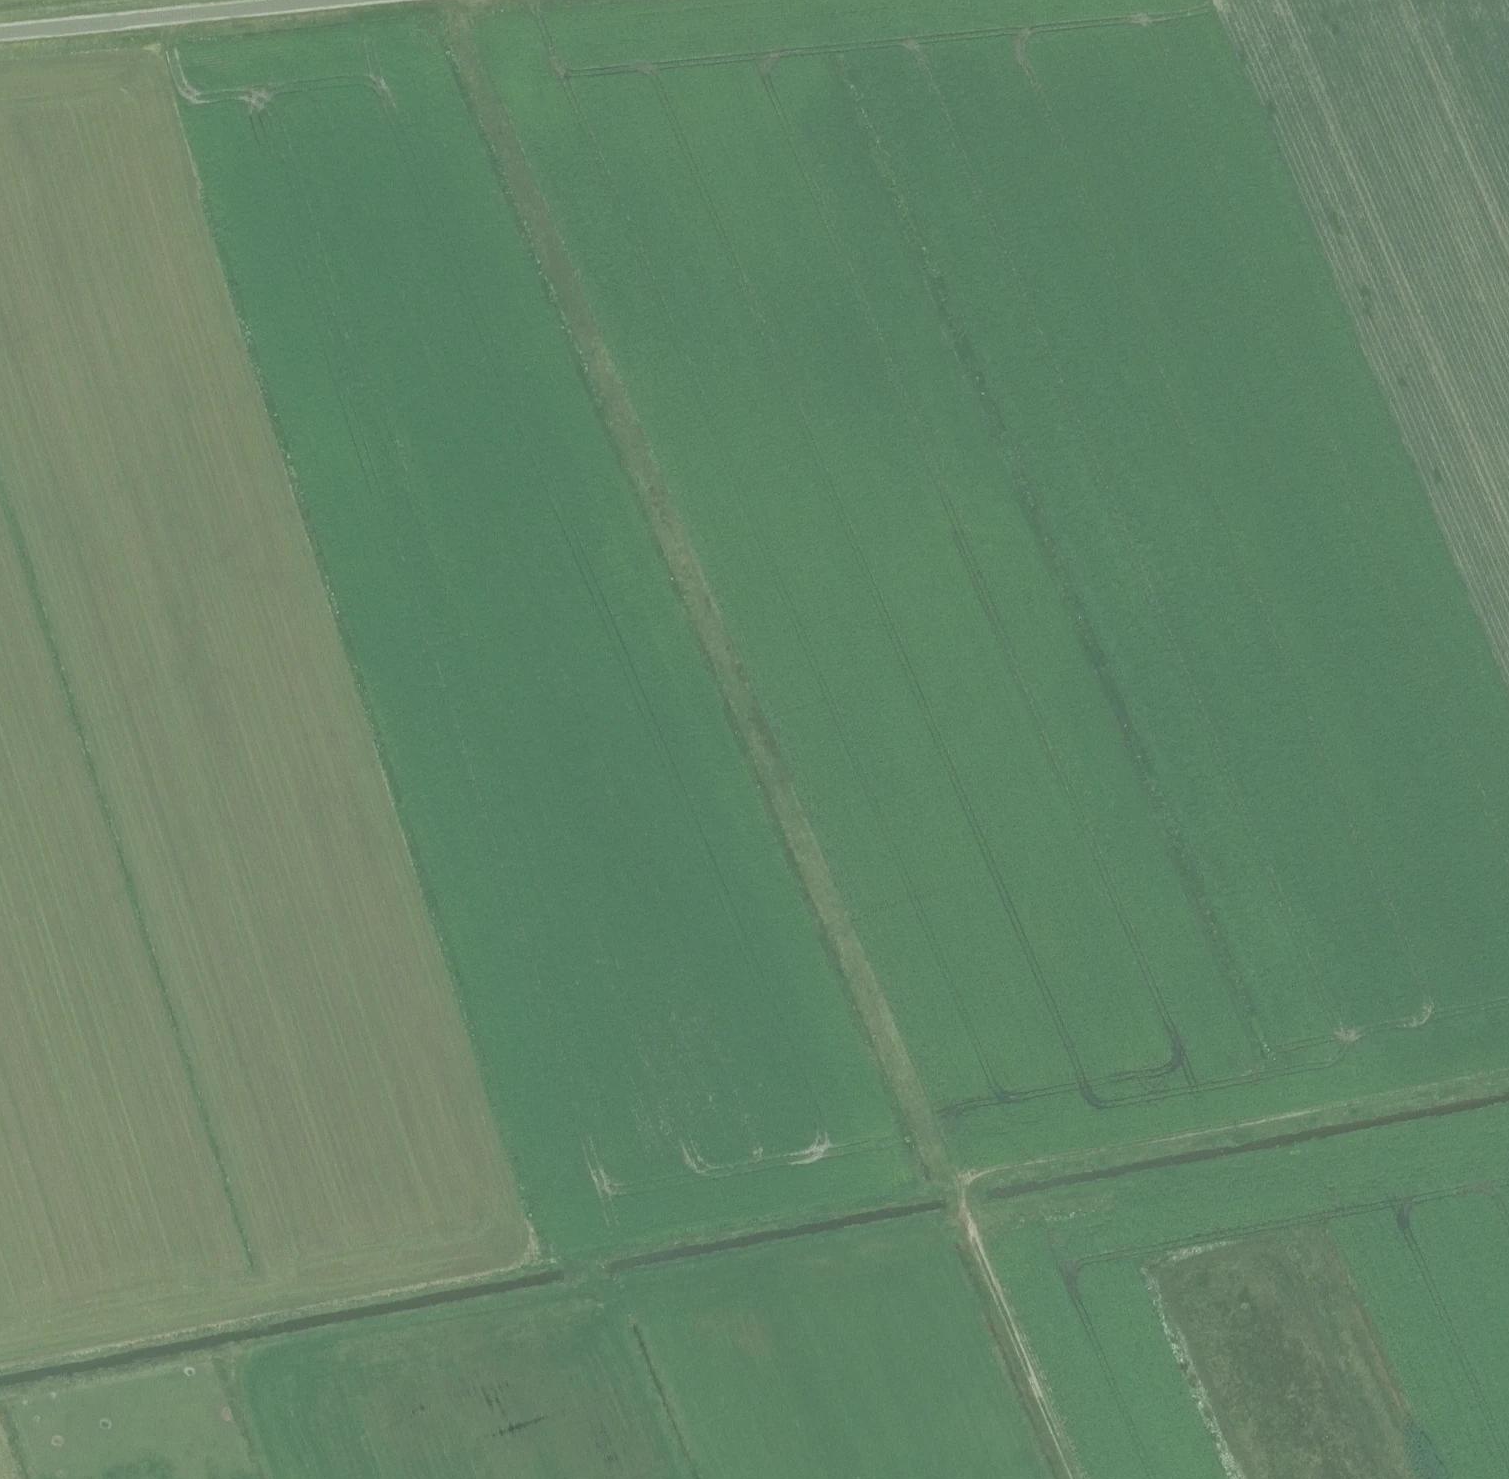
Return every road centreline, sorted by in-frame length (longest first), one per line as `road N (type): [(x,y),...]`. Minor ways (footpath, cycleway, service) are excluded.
road 1 (unclassified): [(0,29),(295,0)]

